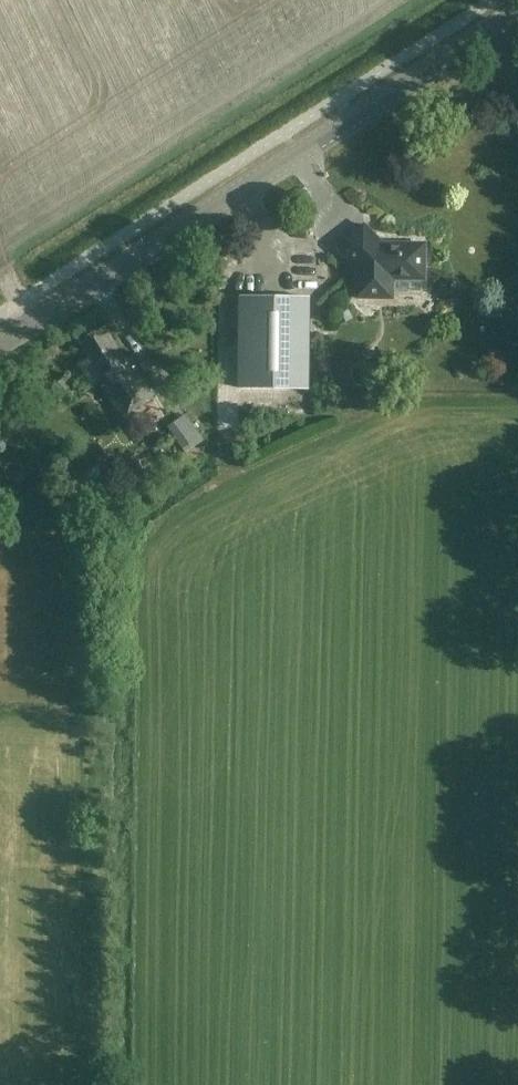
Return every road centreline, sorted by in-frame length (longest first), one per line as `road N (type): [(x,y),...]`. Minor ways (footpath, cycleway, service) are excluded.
road 1 (tertiary): [(0,342),(486,32),(517,21)]

